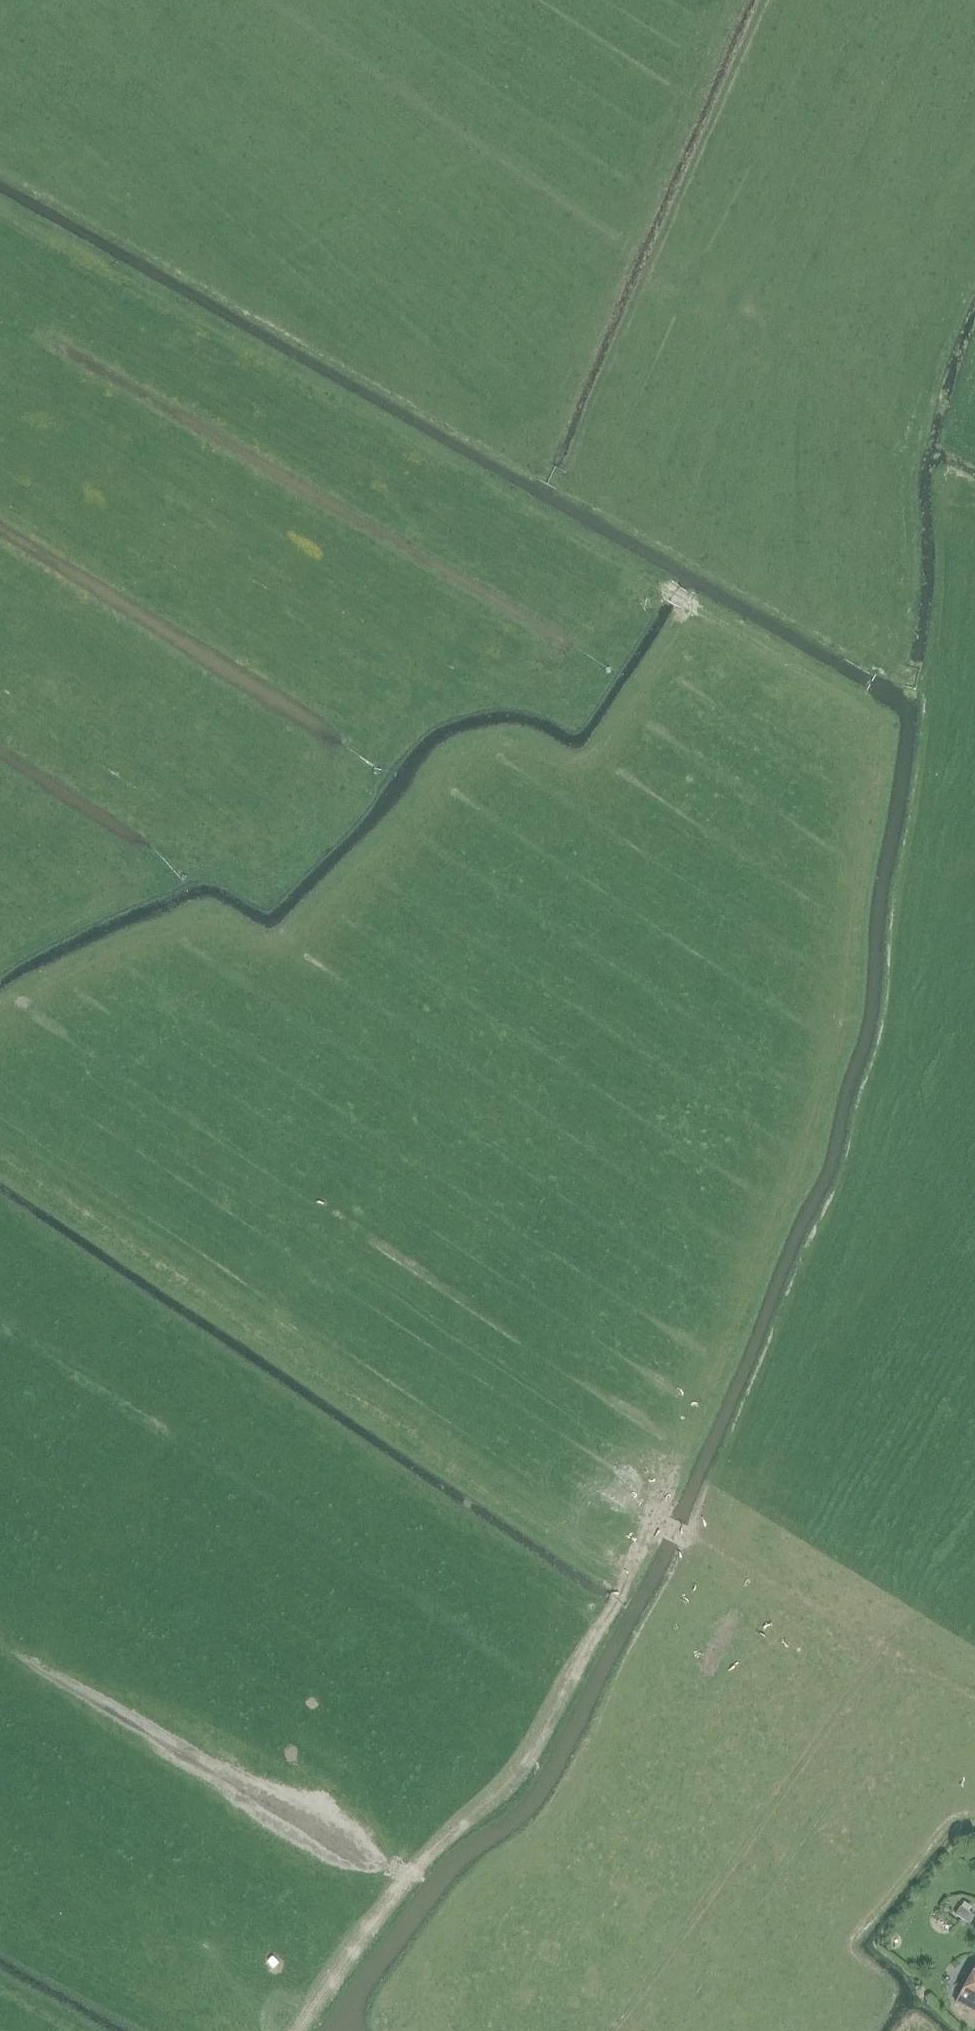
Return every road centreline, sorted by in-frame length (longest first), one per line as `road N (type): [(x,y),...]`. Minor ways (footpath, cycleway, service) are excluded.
road 1 (track): [(301,2030),(416,1863),(524,1770),(626,1580)]

